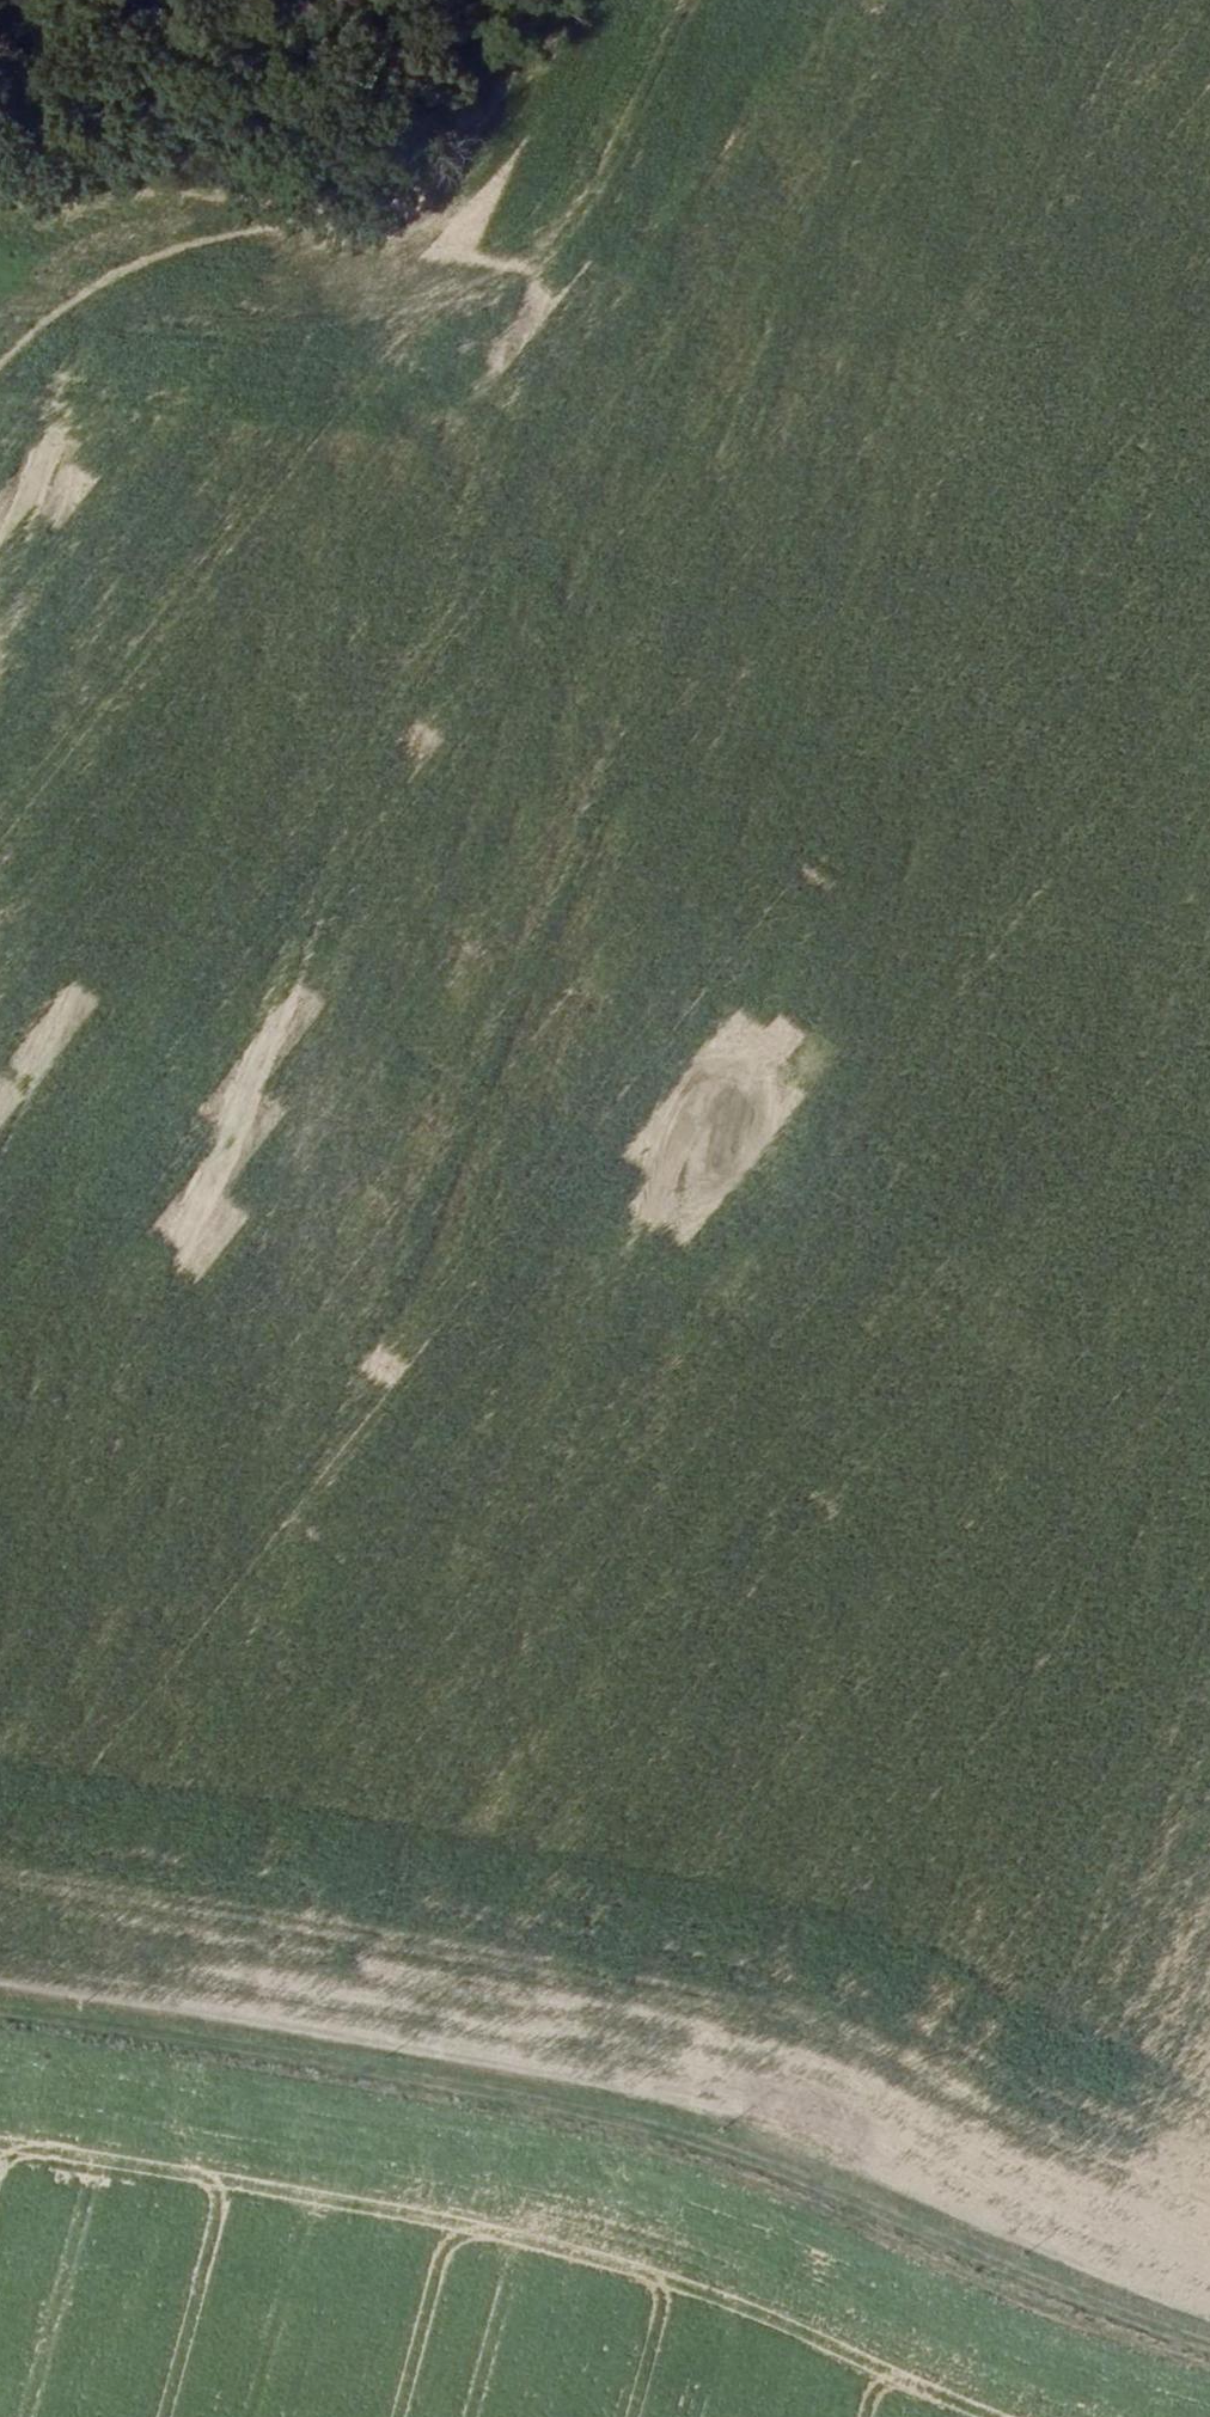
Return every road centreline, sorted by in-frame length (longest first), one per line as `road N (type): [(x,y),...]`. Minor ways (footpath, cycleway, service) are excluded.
road 1 (track): [(1209,2346),(647,2124),(0,2026)]

